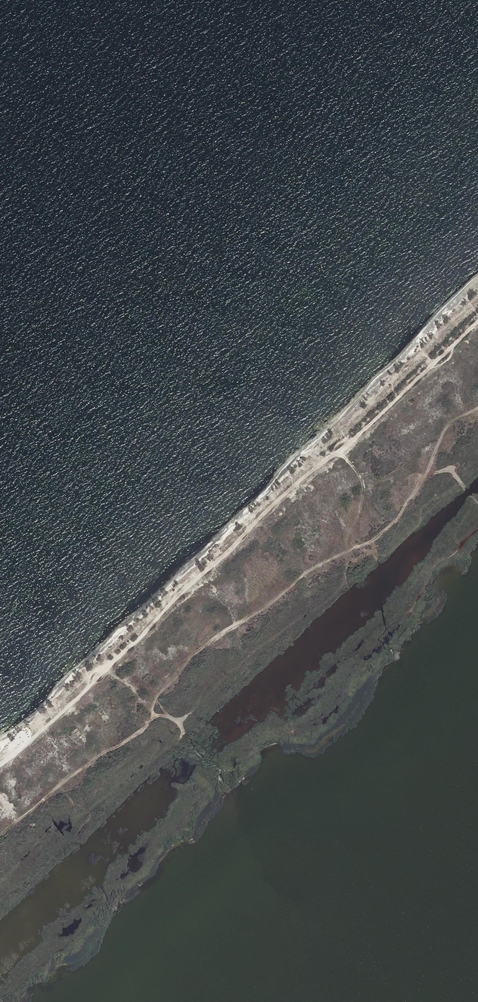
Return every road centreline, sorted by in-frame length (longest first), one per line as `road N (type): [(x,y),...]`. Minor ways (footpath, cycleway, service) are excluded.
road 1 (track): [(0,838),(79,770),(141,732),(158,694),(189,659),(318,566),(382,534),(426,475),(449,425),(477,409)]
road 2 (track): [(0,765),(477,322)]

